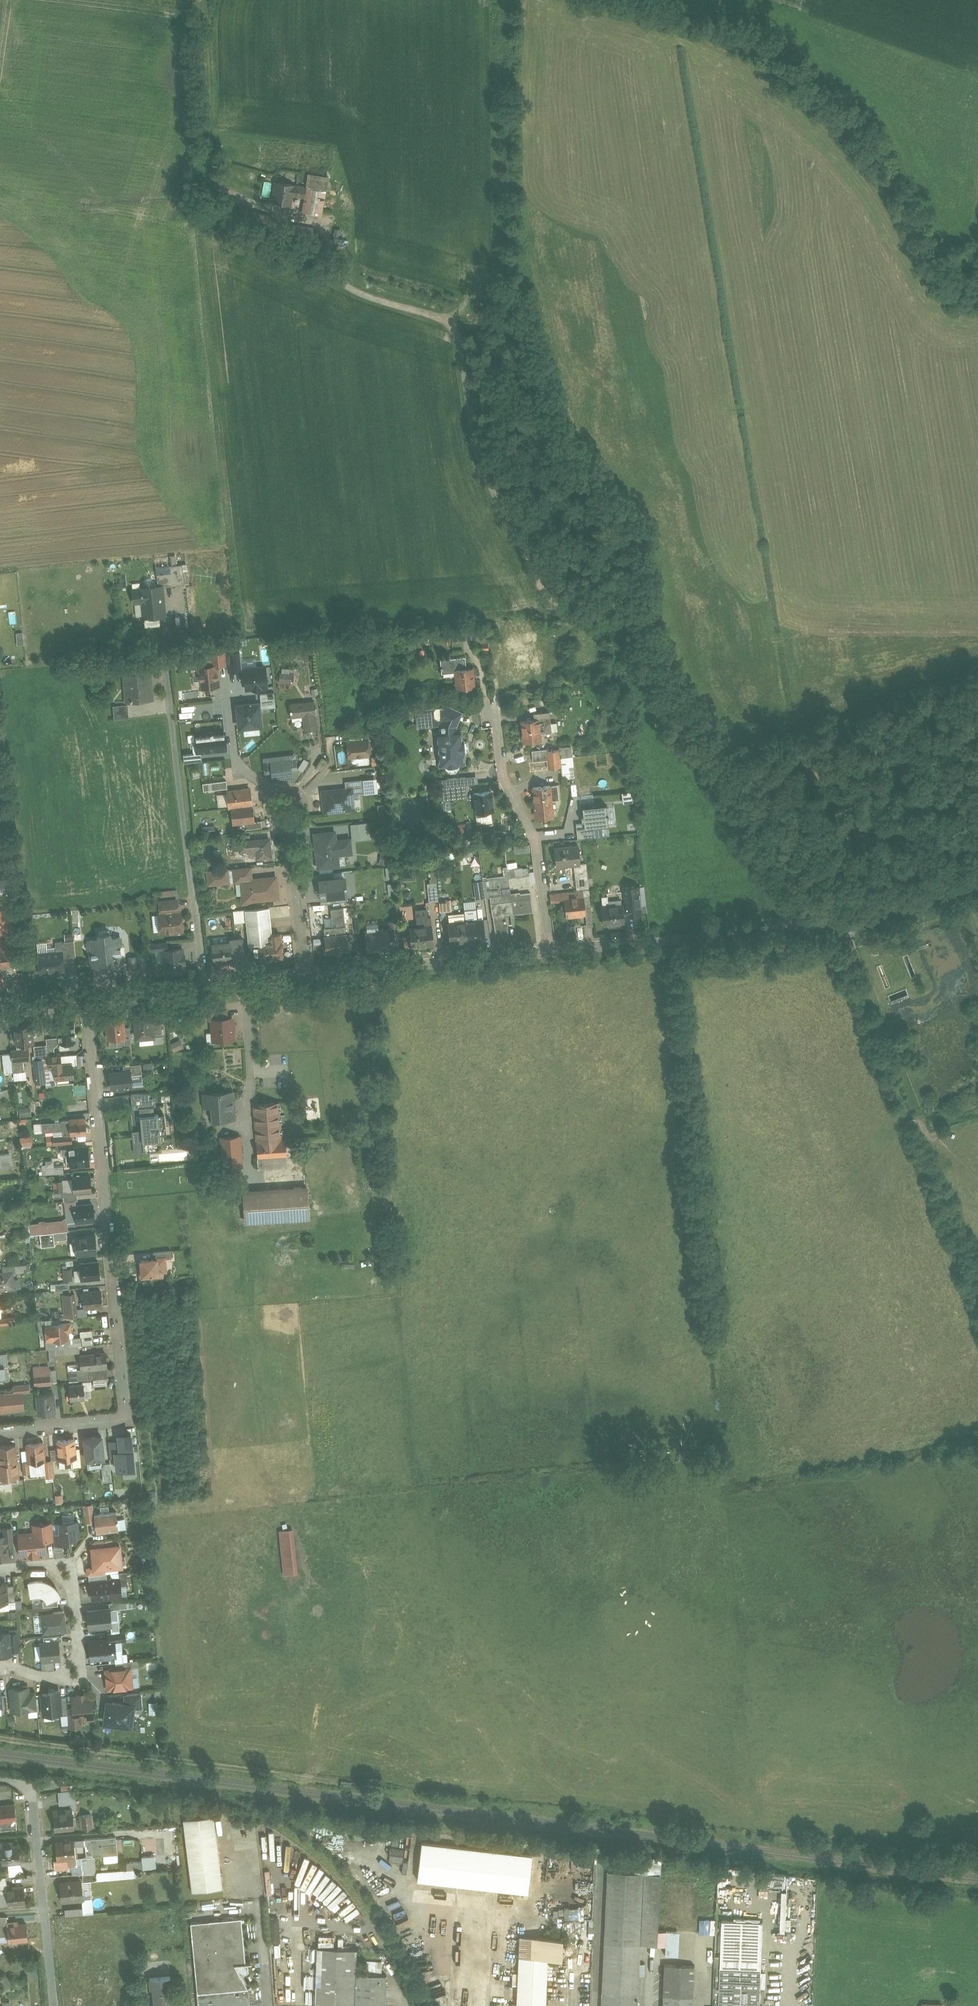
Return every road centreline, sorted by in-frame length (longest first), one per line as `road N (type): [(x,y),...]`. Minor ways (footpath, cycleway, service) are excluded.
road 1 (track): [(324,246),(344,282),(442,316),(459,336),(478,455),(549,592),(567,602),(615,598),(628,613),(649,681),(782,893),(787,928)]
road 2 (track): [(202,5),(210,89),(194,206),(239,640)]
road 3 (residential): [(0,1431),(128,1418),(88,998)]
road 4 (unclassified): [(977,881),(843,924),(549,952)]
road 5 (track): [(0,1741),(301,1782)]
road 6 (residential): [(0,1572),(72,1568),(82,1676),(0,1670)]
road 7 (residential): [(549,952),(537,842),(503,773),(495,705)]
road 8 (residential): [(53,2005),(34,1790),(0,1779)]
road 9 (unclassified): [(549,952),(302,976)]
road 10 (unclassified): [(302,976),(88,998)]
road 11 (residential): [(302,976),(291,827)]
road 12 (residential): [(273,793),(237,766),(227,687)]

